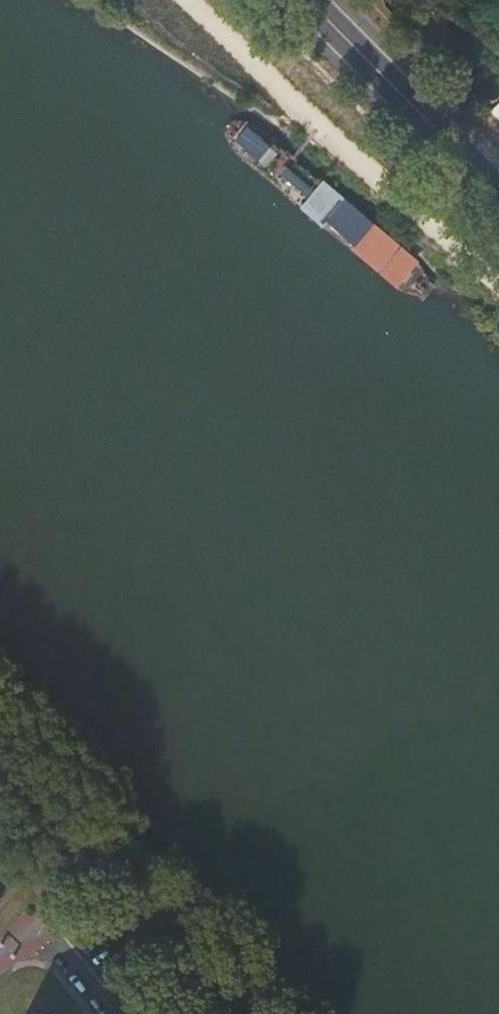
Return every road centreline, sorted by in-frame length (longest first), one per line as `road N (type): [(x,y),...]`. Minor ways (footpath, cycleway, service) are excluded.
road 1 (tertiary): [(240,1013),(0,743)]
road 2 (primary): [(498,197),(303,0)]

